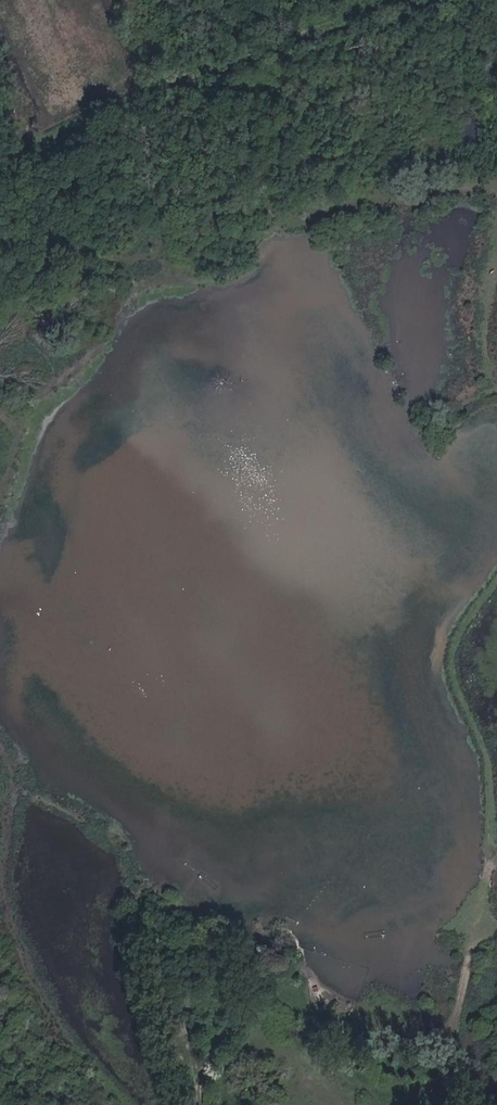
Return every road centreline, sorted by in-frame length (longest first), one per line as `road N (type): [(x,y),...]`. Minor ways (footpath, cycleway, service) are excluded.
road 1 (track): [(0,157),(348,0)]

